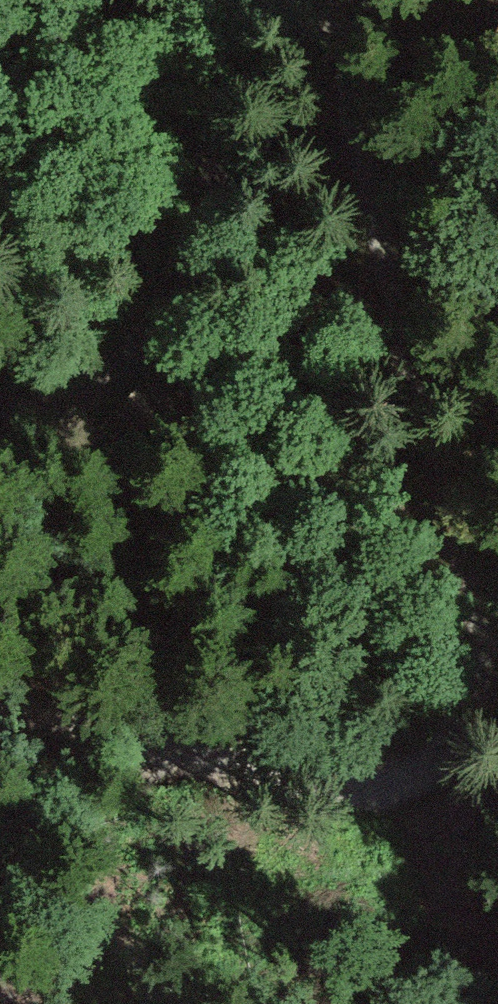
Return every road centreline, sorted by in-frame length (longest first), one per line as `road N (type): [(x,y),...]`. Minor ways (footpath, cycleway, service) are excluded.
road 1 (track): [(0,710),(360,789),(428,774),(478,712),(483,628),(378,281),(329,0)]
road 2 (track): [(243,0),(224,185),(158,330),(66,398),(0,407)]
road 3 (track): [(393,786),(440,897),(497,954)]

